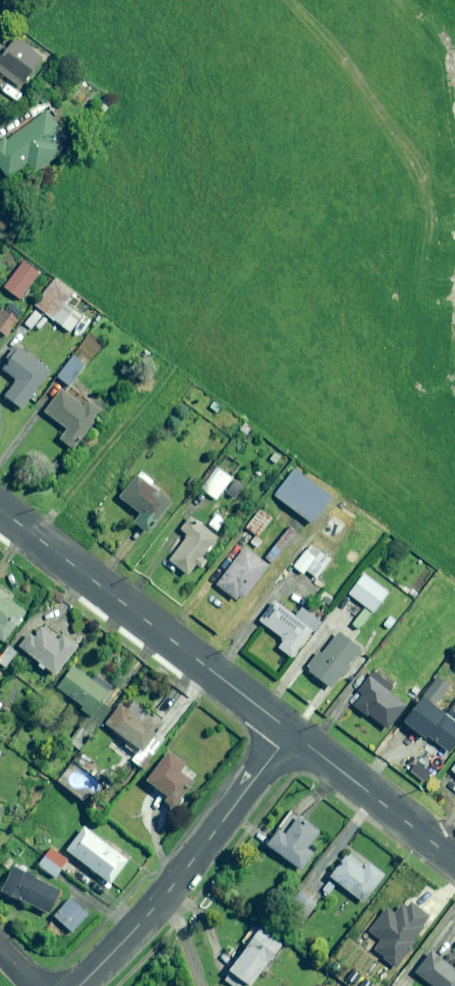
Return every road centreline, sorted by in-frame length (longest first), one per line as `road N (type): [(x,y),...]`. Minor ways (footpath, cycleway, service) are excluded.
road 1 (residential): [(290,731),(0,510)]
road 2 (residential): [(290,731),(170,888),(78,985)]
road 3 (residential): [(454,860),(290,731)]

